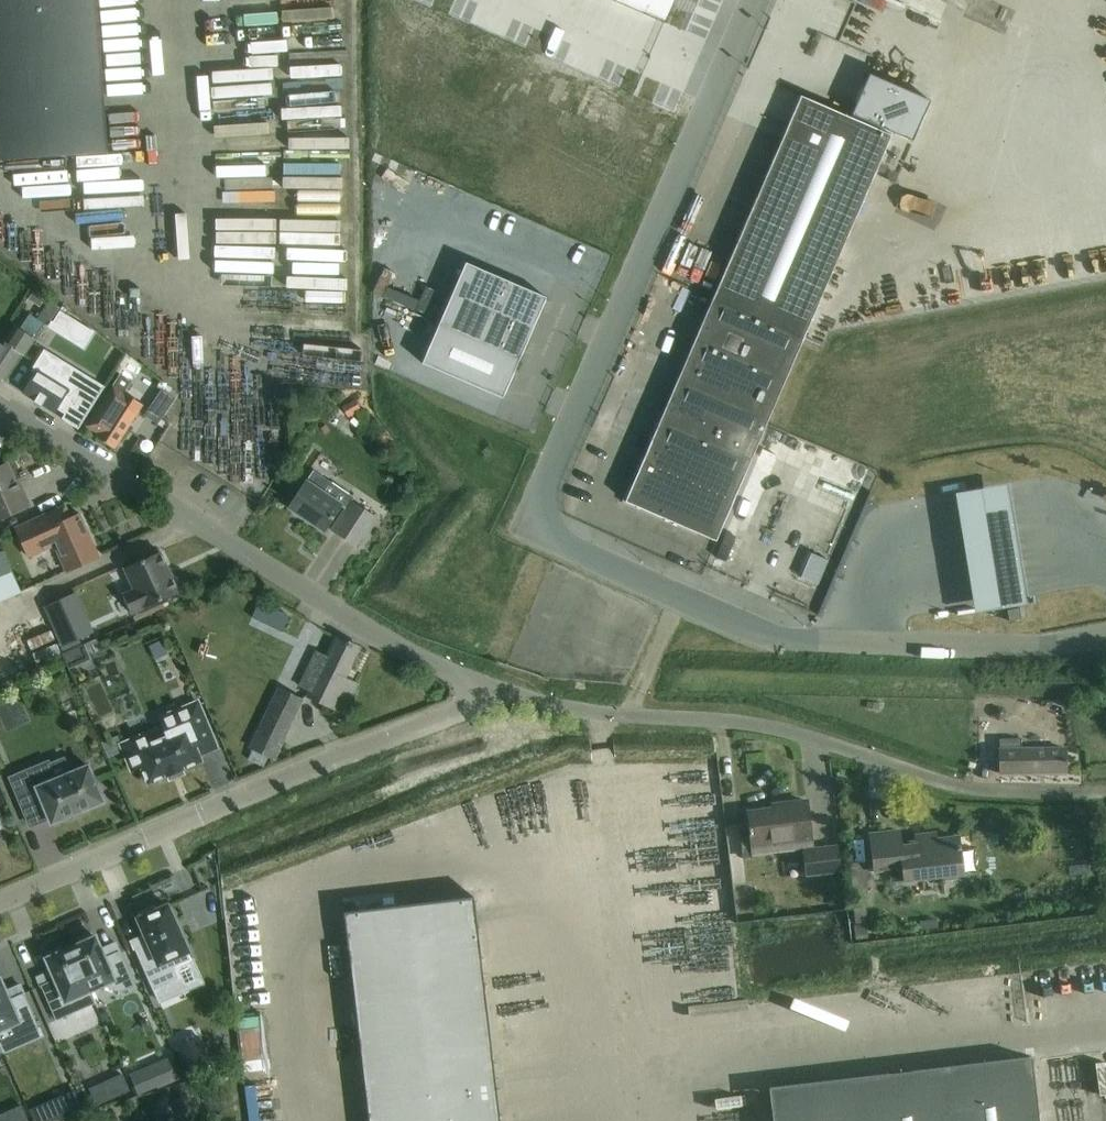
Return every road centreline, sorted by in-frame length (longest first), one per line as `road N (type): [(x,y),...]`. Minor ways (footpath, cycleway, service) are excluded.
road 1 (unclassified): [(756,0),(545,481),(551,533),(572,552),(679,599),(820,645),(1105,640)]
road 2 (residential): [(1105,793),(982,791),(749,721),(567,709),(496,691)]
road 3 (residential): [(496,691),(349,618),(0,399)]
road 4 (residential): [(0,898),(496,691)]

